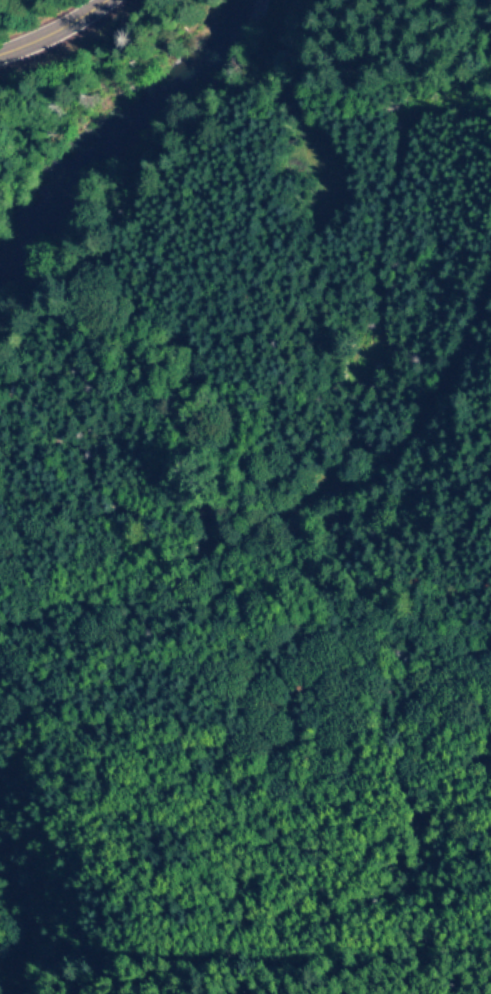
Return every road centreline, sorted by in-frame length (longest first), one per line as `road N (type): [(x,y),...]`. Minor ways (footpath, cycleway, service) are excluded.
road 1 (track): [(0,661),(293,584),(490,569)]

